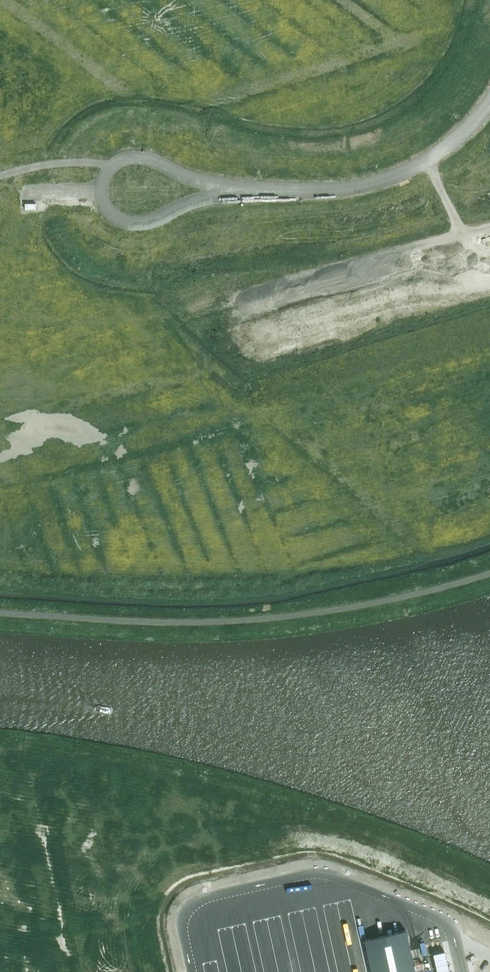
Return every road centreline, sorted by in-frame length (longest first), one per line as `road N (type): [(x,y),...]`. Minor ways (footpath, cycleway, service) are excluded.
road 1 (unclassified): [(273,190),(197,201),(139,223),(113,214),(102,191),(110,169),(134,158),(237,186)]
road 2 (unclassified): [(489,102),(446,147),(399,174),(343,189),(273,190)]

